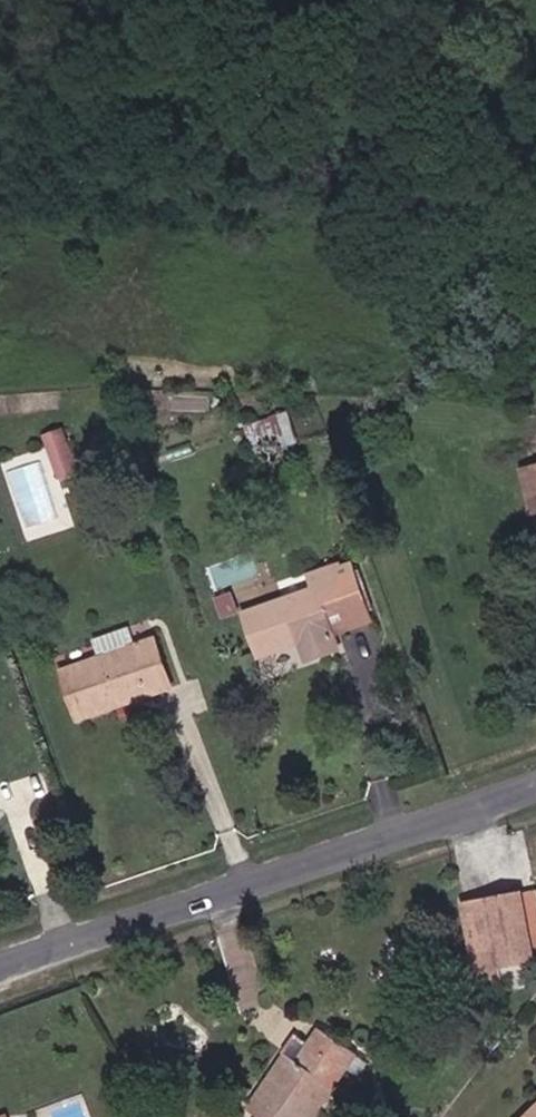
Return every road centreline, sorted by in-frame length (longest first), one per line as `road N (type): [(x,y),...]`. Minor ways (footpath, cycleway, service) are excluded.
road 1 (residential): [(0,963),(535,784)]

